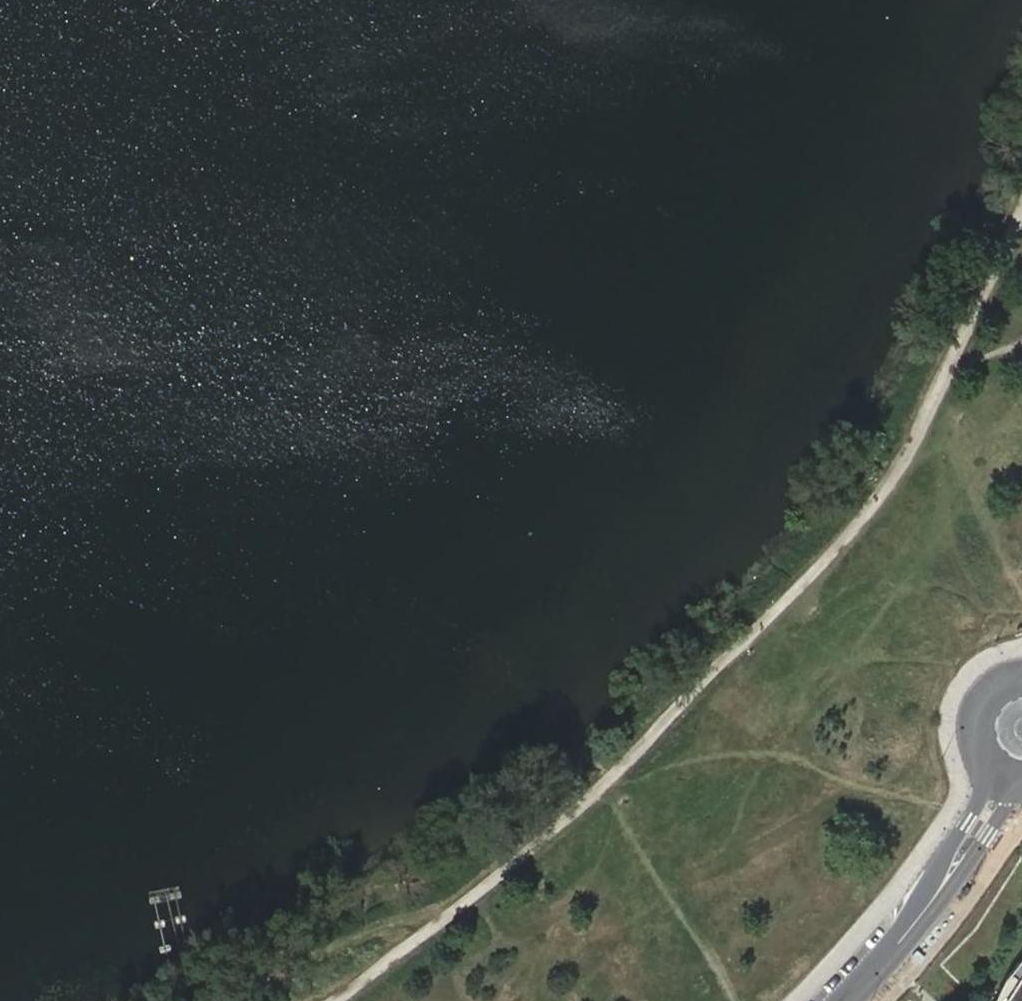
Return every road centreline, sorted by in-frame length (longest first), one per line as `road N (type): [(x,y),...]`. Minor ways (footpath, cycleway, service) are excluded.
road 1 (tertiary): [(848,1000),(922,914),(1011,777)]
road 2 (tertiary): [(1021,678),(994,692),(979,722),(986,754),(1011,777)]

